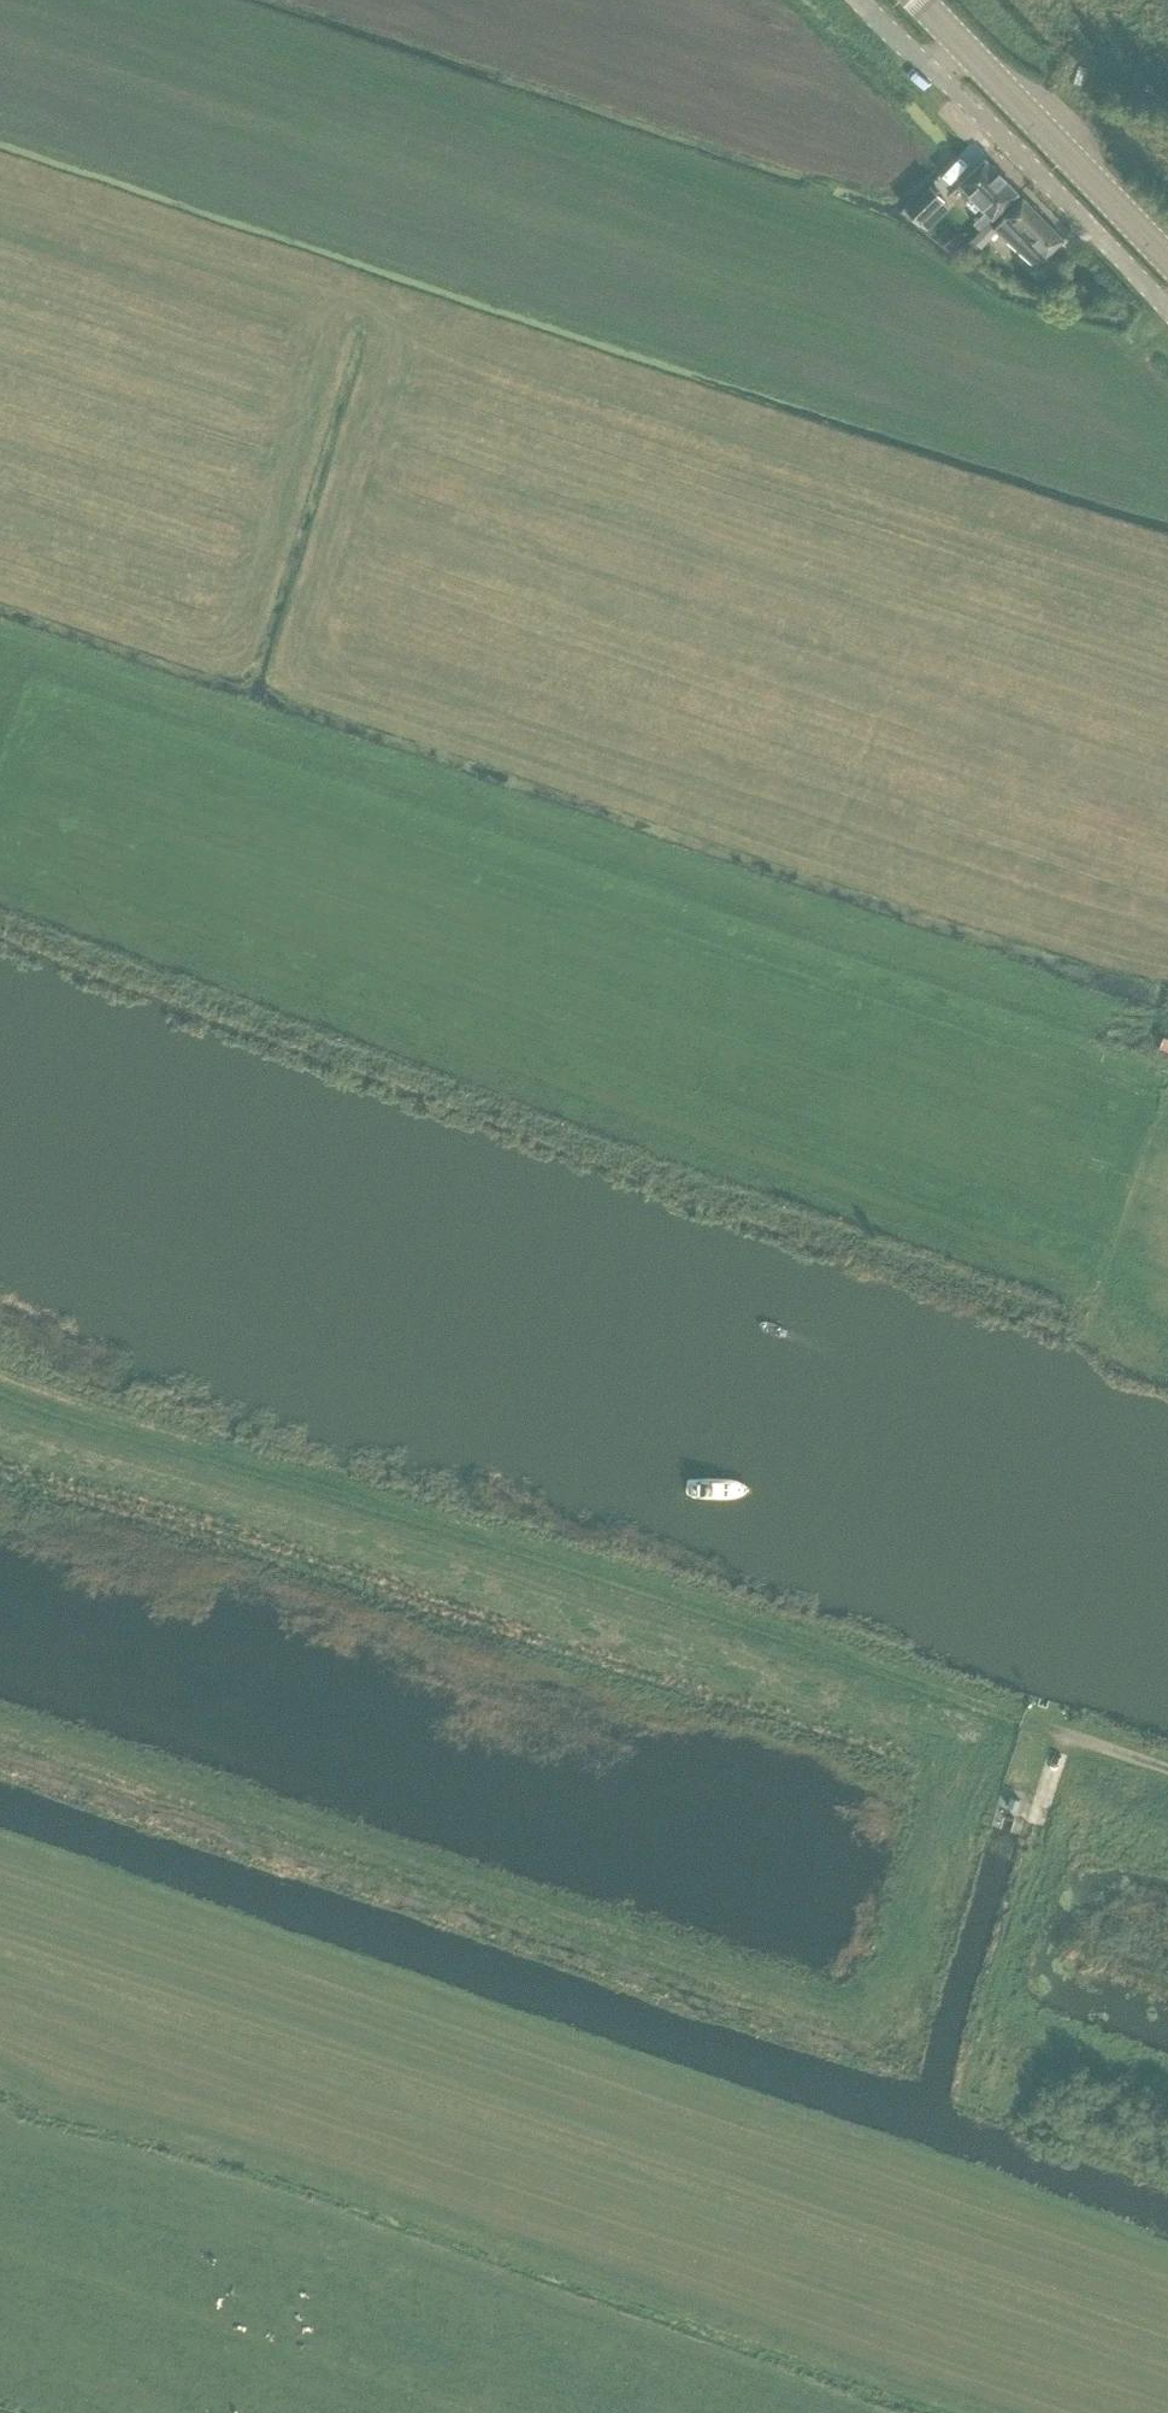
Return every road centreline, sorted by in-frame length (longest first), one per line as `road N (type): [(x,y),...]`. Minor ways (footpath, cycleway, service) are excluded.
road 1 (unclassified): [(934,74),(1167,309)]
road 2 (primary): [(1167,261),(963,47)]

